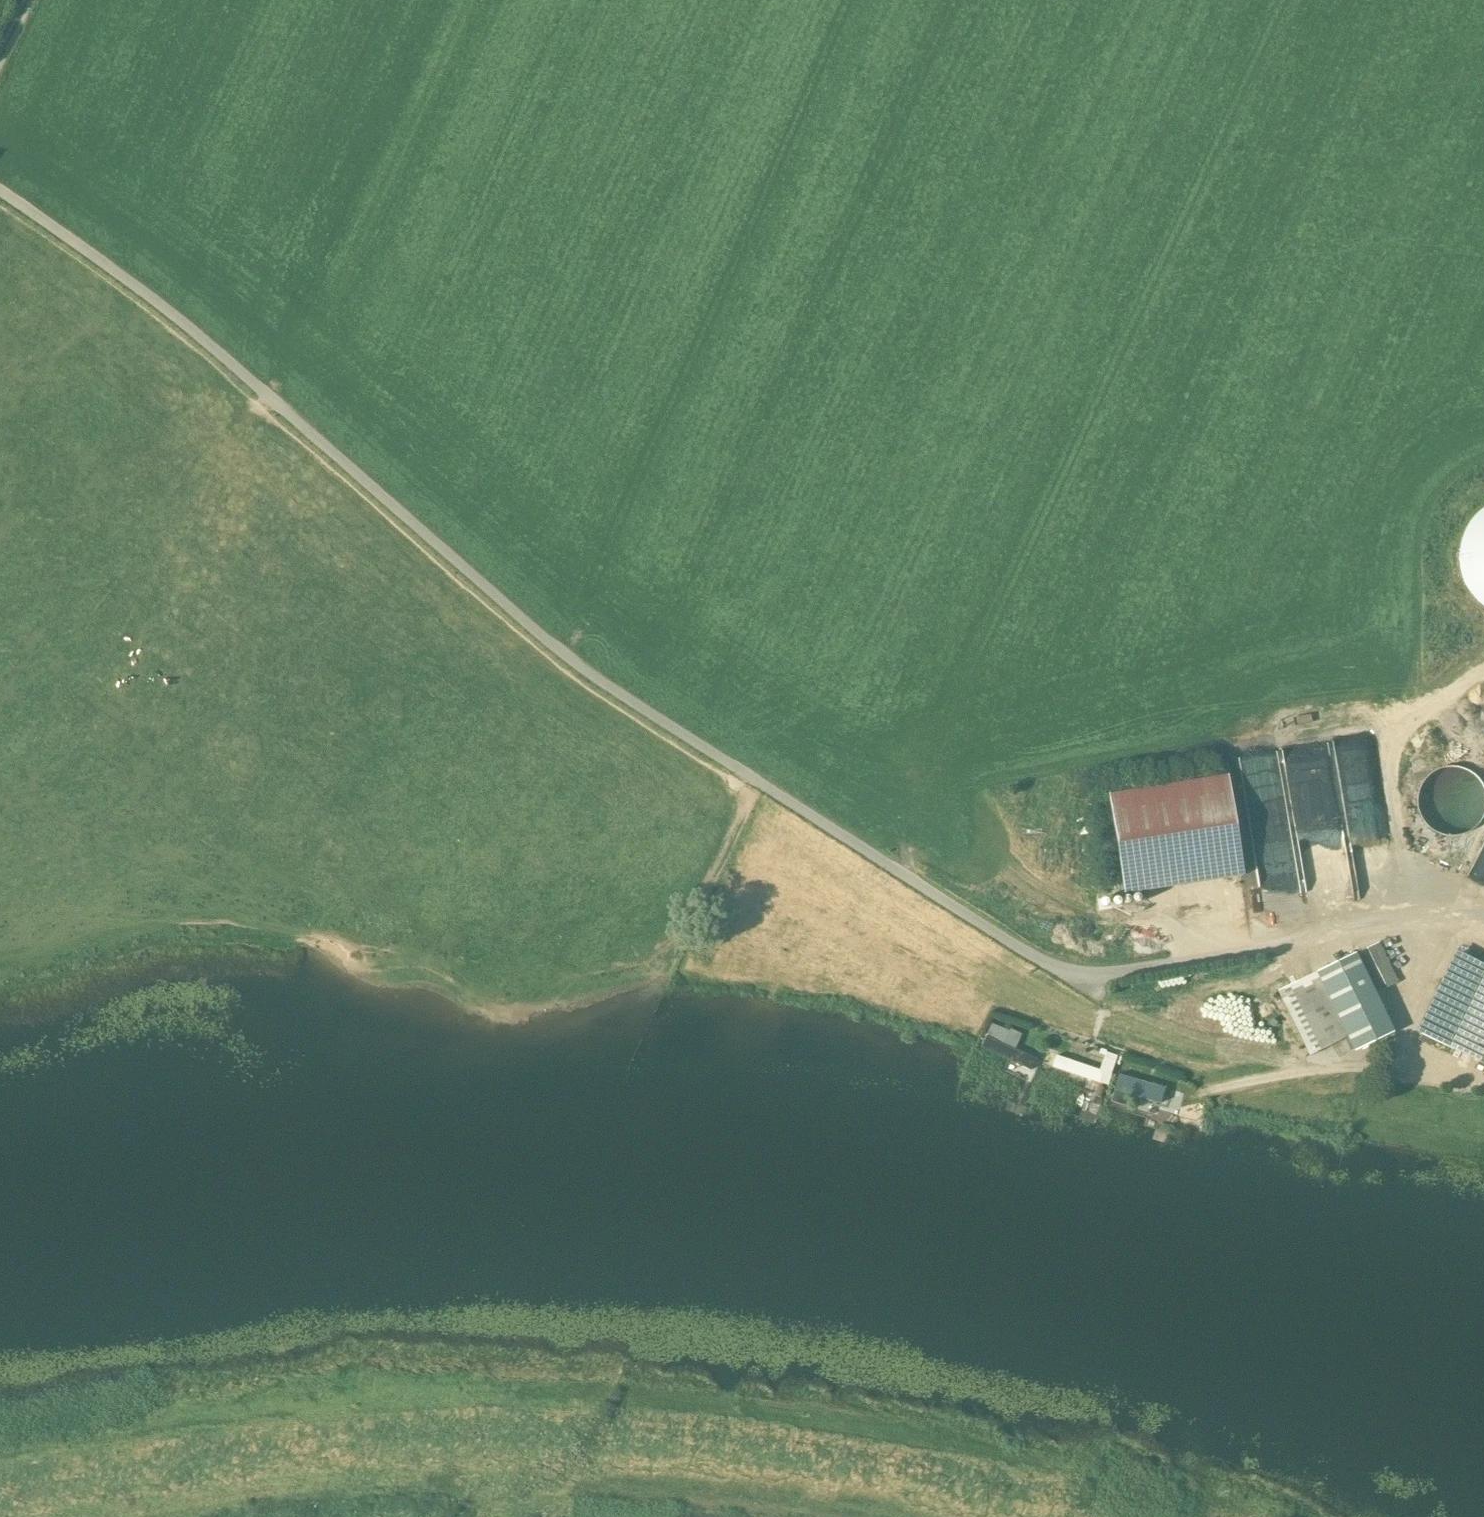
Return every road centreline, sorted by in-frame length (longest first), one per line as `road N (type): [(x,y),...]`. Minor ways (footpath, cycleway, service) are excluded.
road 1 (unclassified): [(1483,916),(1235,960),(1060,972),(633,701),(110,266),(0,192)]

